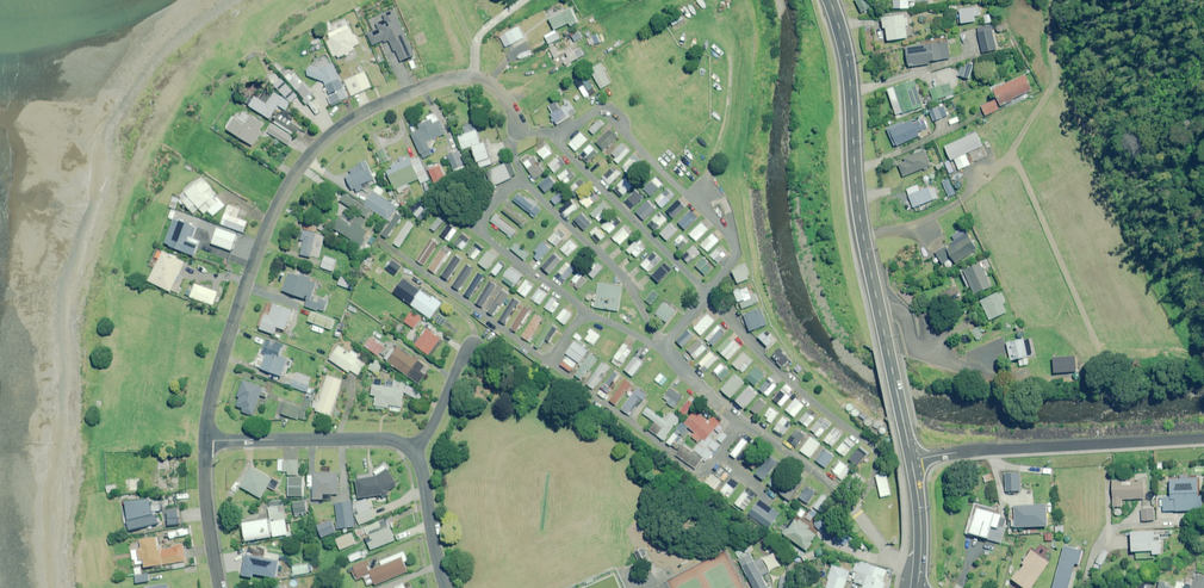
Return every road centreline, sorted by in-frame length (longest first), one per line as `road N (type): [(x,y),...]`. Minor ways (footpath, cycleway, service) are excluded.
road 1 (residential): [(519,128),(497,88),(466,77),(374,107),(320,144),(284,191),(256,254),(216,378),(205,441)]
road 2 (primary): [(912,461),(859,216),(853,83),(833,0)]
road 3 (residential): [(557,140),(591,113),(611,116),(728,236),(734,258),(708,295)]
road 4 (residential): [(1203,436),(912,461)]
road 5 (residential): [(852,506),(873,480),(875,451),(787,379),(708,295)]
road 6 (residential): [(548,361),(691,469),(716,459),(742,423)]
road 7 (residential): [(523,180),(625,278),(662,347)]
road 8 (residential): [(708,295),(557,140)]
road 9 (residential): [(205,441),(387,439),(414,451)]
road 10 (residential): [(380,240),(548,361)]
road 11 (residential): [(586,310),(484,232),(487,209),(523,180)]
road 12 (residential): [(205,441),(219,587)]
road 13 (residential): [(414,451),(447,587)]
road 14 (residential): [(742,423),(852,506)]
road 15 (residential): [(465,339),(414,451)]

